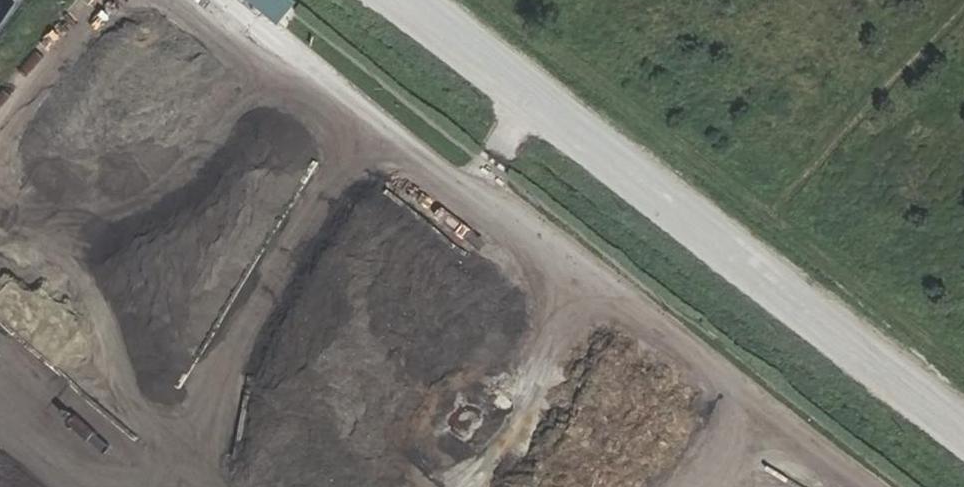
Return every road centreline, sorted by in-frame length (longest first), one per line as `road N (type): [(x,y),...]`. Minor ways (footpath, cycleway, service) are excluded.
road 1 (track): [(963,442),(398,0)]

